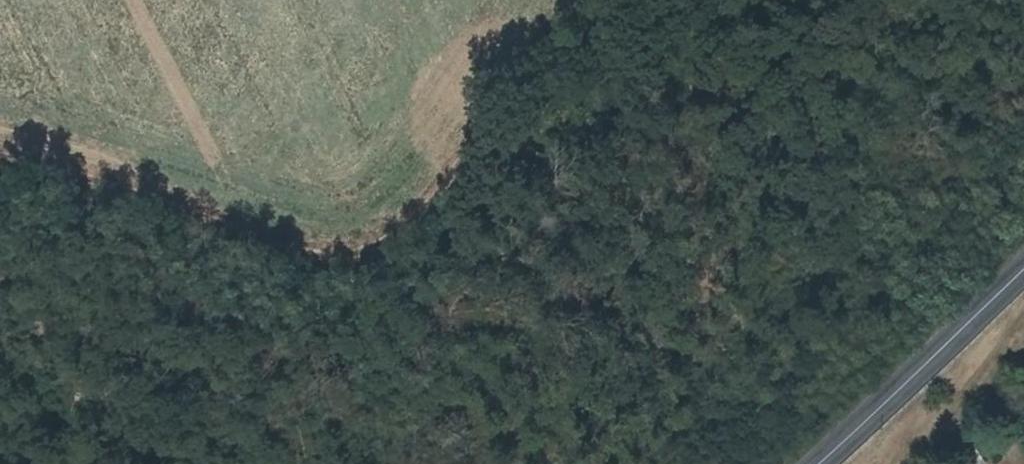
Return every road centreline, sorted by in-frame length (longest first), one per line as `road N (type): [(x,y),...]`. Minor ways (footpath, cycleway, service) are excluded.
road 1 (track): [(564,0),(401,205),(286,229),(0,142)]
road 2 (secondary): [(1023,267),(815,463)]

